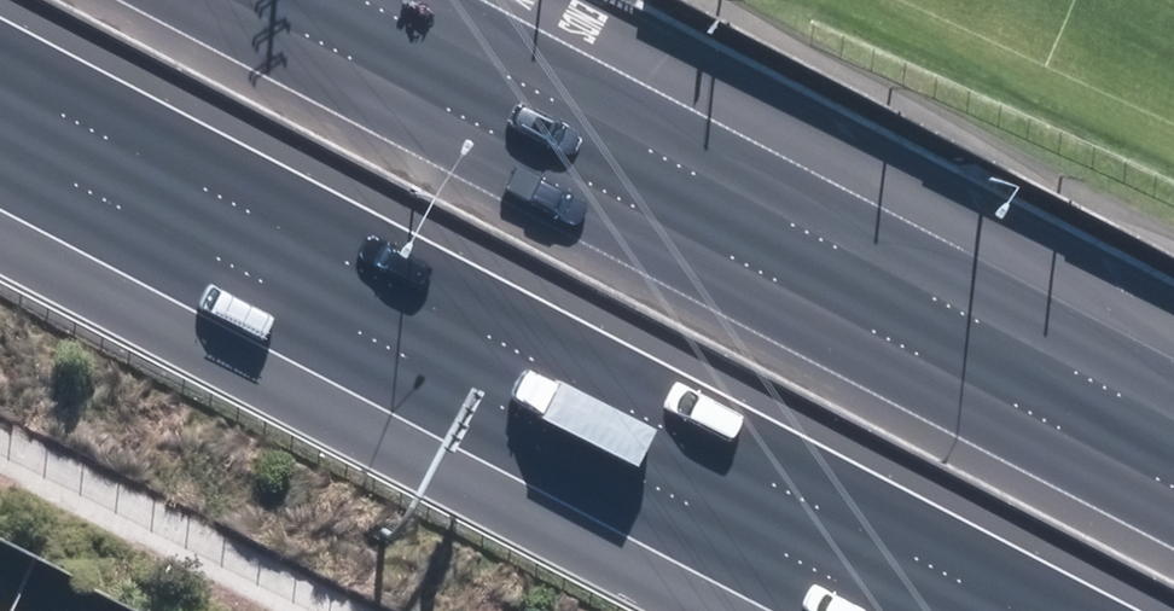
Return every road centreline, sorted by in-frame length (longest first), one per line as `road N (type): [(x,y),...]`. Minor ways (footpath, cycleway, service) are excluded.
road 1 (motorway): [(897,610),(0,139)]
road 2 (motorway): [(349,0),(1173,425)]

